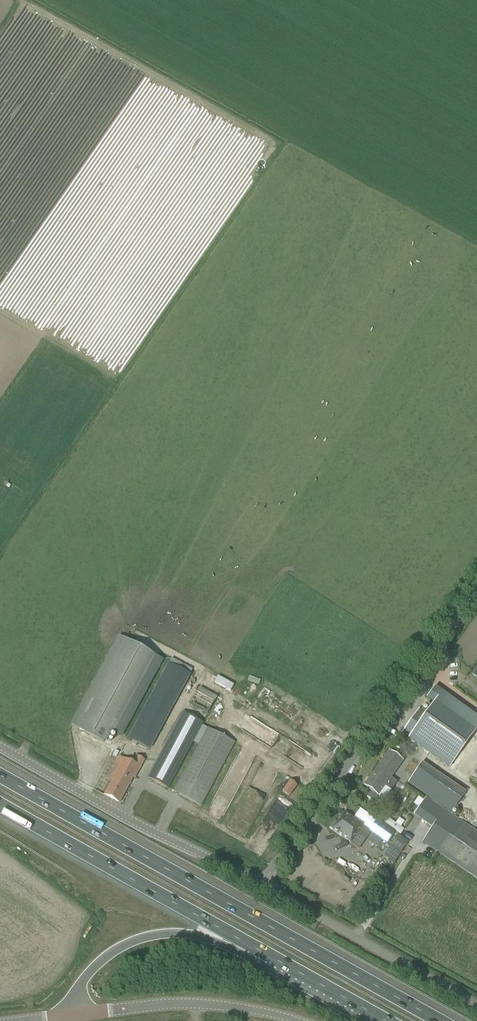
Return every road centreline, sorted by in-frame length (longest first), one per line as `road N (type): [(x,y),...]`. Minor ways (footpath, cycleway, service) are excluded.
road 1 (motorway): [(442,1020),(0,775)]
road 2 (unclassified): [(261,885),(476,586)]
road 3 (motorway): [(0,804),(275,959)]
road 4 (unclassified): [(261,885),(0,746)]
road 5 (unclassified): [(476,1008),(261,885)]
road 6 (motorway): [(78,1014),(78,990),(91,969),(137,939),(187,934),(275,959)]
road 7 (unclassified): [(299,1020),(188,1004),(78,1014)]
road 8 (motorway): [(275,959),(386,1020)]

